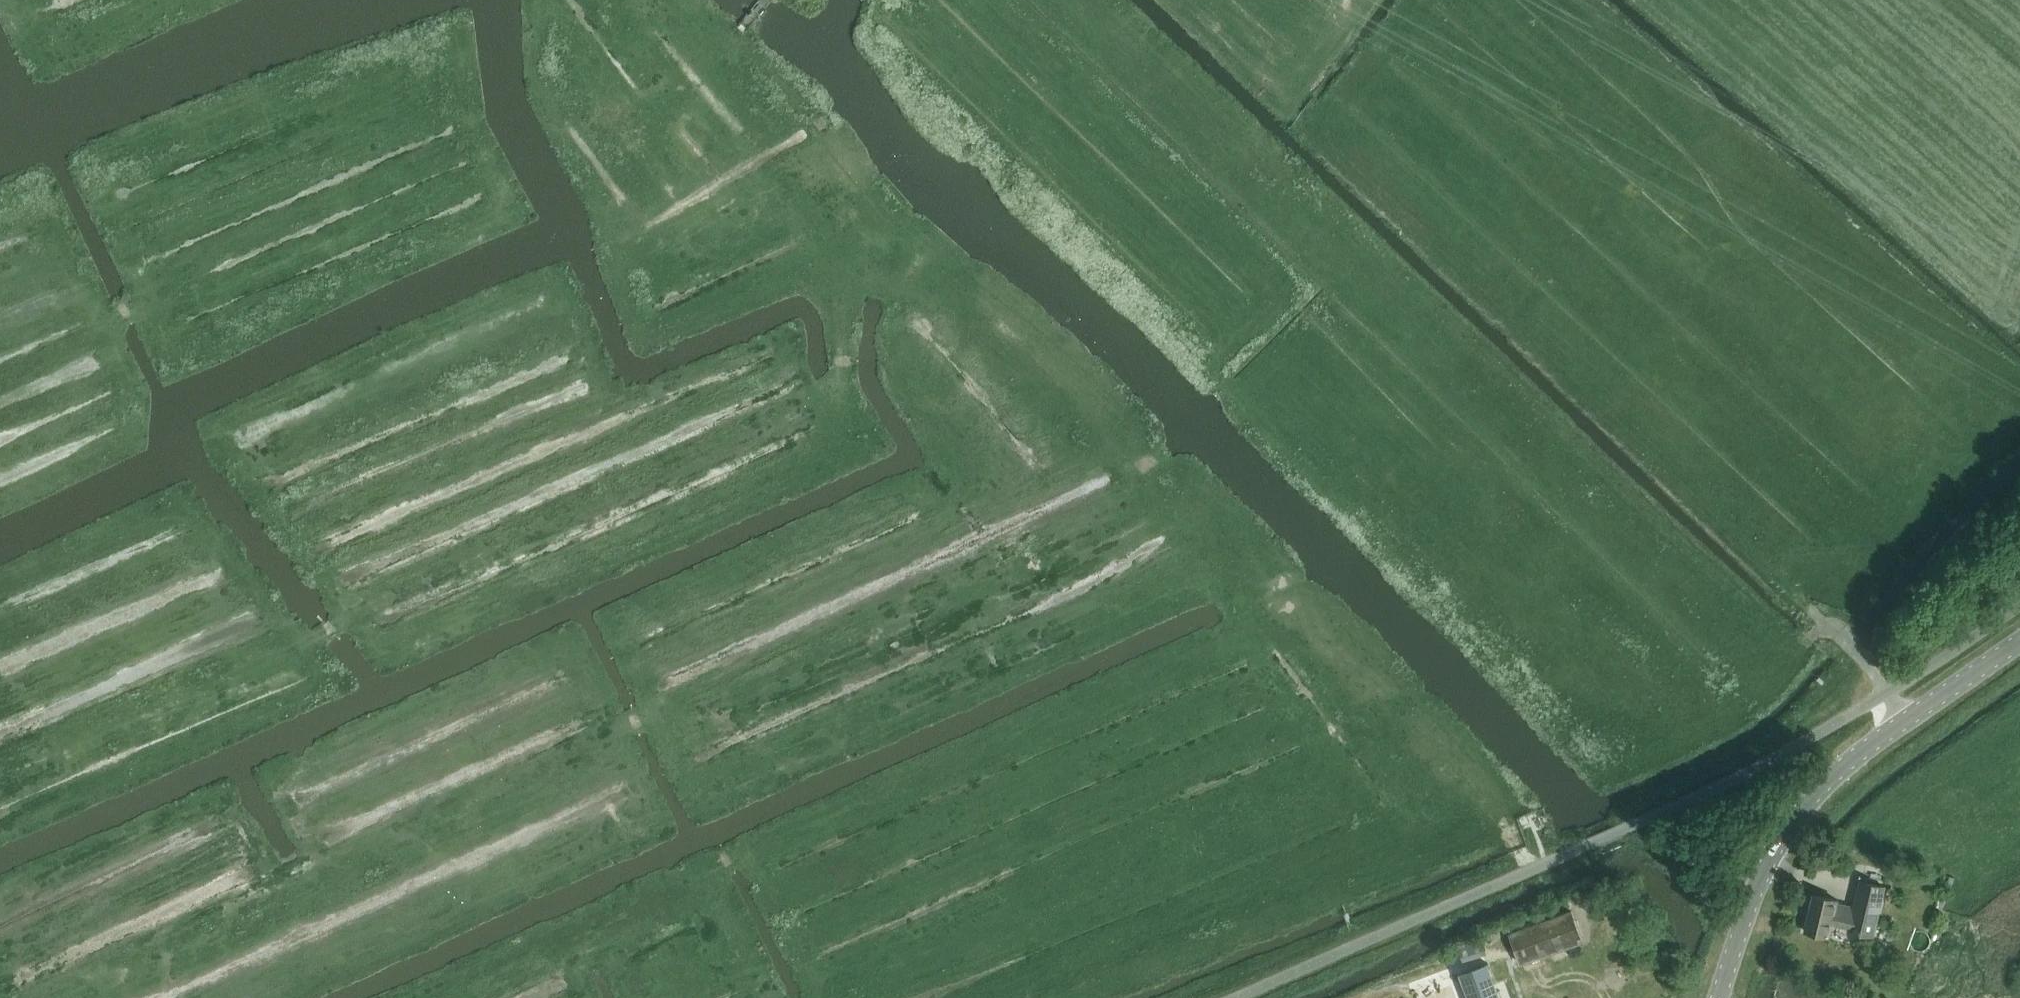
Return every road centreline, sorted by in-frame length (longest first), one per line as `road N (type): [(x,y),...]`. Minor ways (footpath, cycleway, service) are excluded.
road 1 (unclassified): [(1719,997),(1770,859),(1822,787),(2019,640)]
road 2 (track): [(1906,721),(1876,676),(1807,606)]

